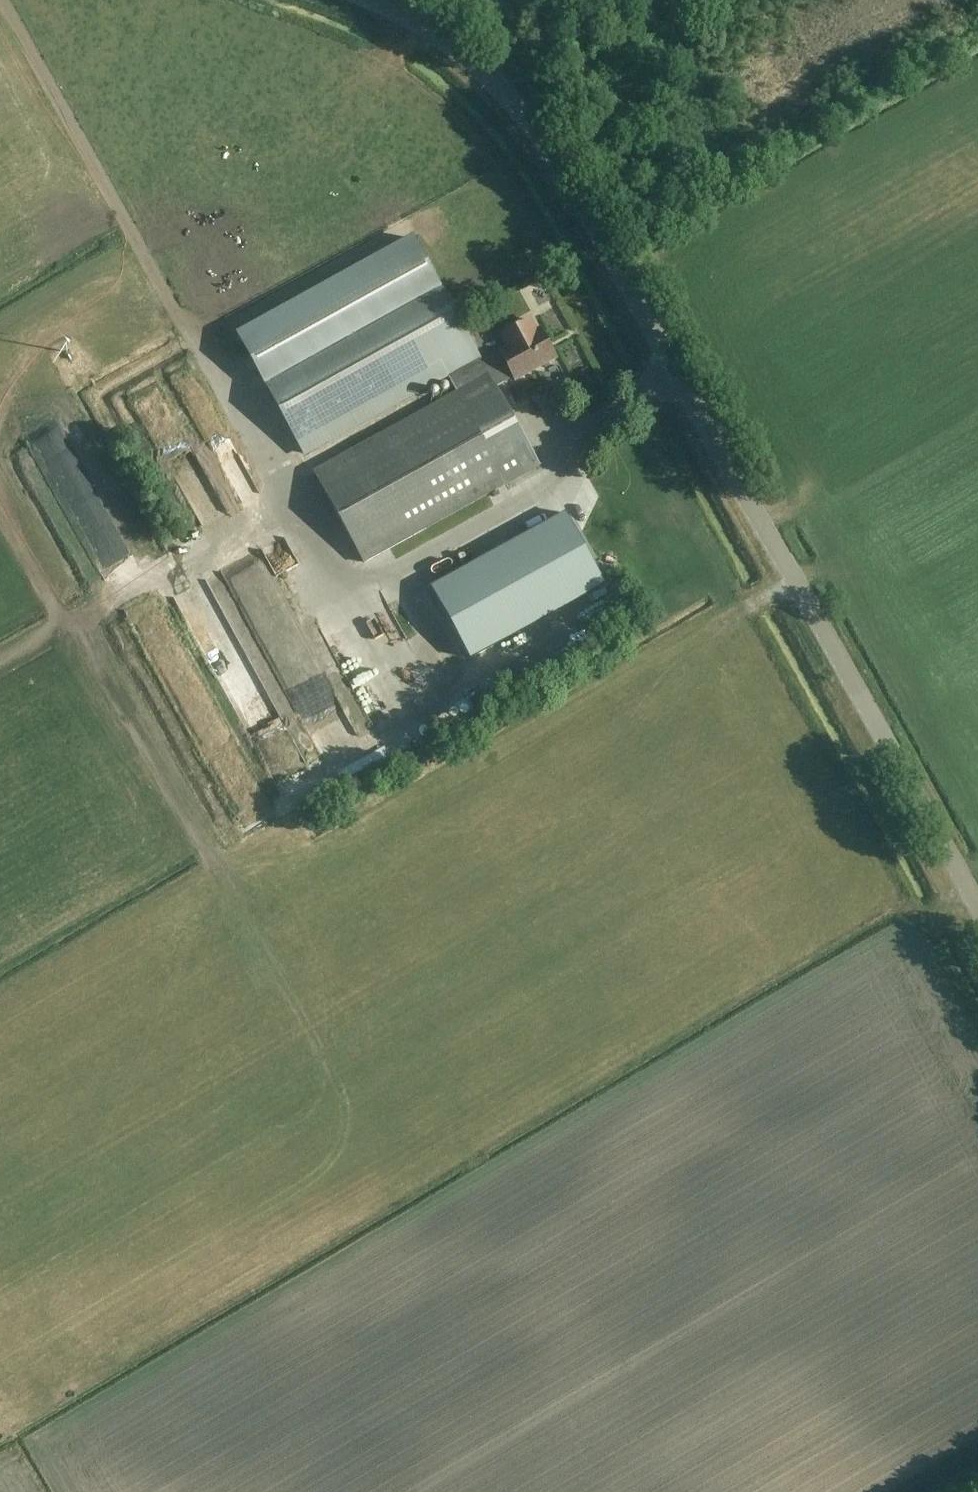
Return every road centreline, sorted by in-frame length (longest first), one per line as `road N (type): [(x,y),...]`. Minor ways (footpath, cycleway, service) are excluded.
road 1 (tertiary): [(977,911),(554,156),(472,62),(376,0)]

